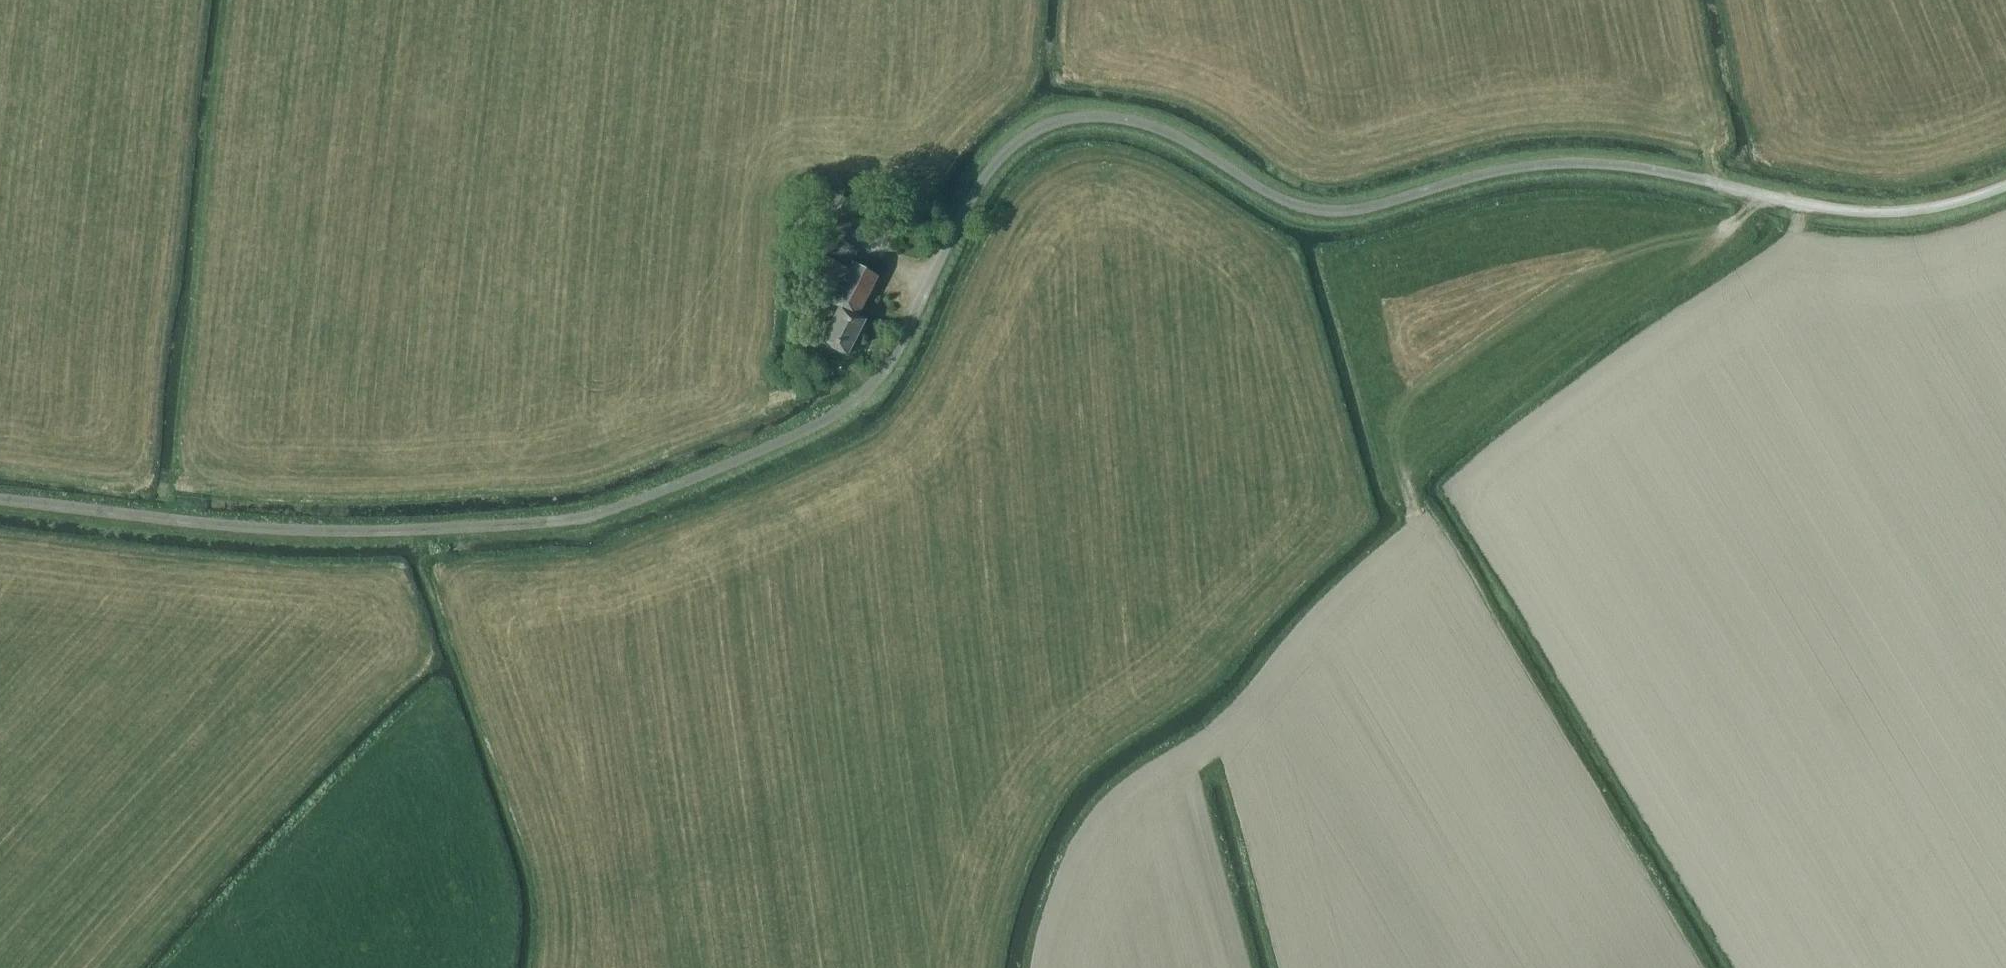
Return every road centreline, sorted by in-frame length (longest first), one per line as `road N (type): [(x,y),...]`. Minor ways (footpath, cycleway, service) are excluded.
road 1 (track): [(0,498),(275,529),(548,521),(627,504),(846,406),(895,357),(983,177),(1014,142),(1050,122),(1135,121),(1313,210),(1357,208),(1564,162),(1641,167),(1753,194)]
road 2 (unclassified): [(1753,194),(1883,212),(1935,207),(2005,184)]

